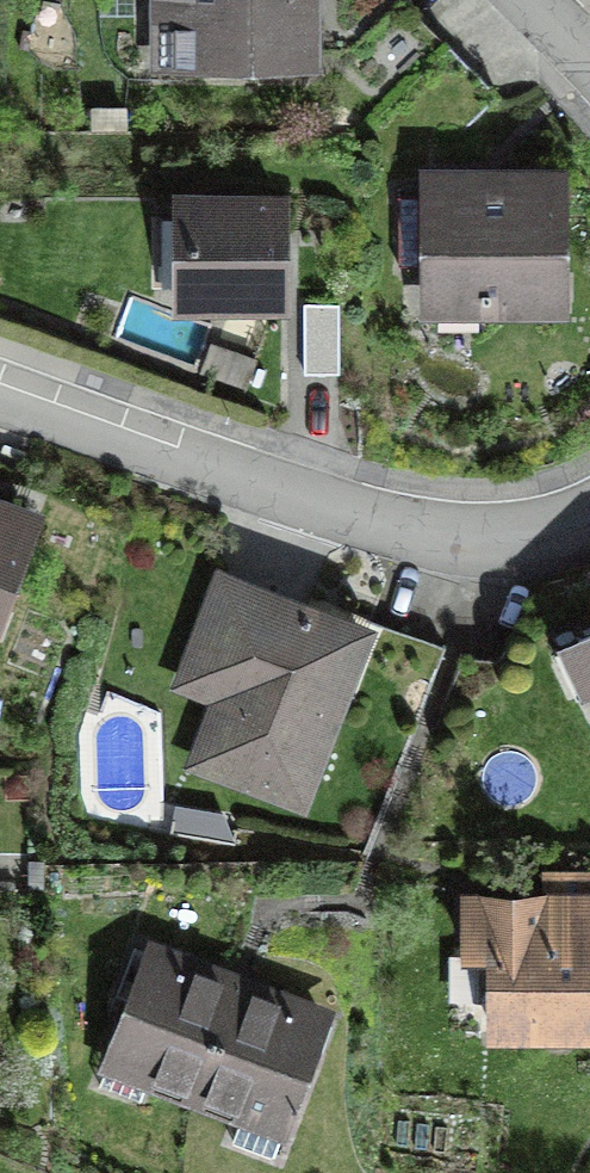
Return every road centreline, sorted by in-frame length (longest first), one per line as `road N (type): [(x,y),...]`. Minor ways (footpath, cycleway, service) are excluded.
road 1 (residential): [(589,522),(556,539),(485,546),(408,539),(326,516),(0,391)]

